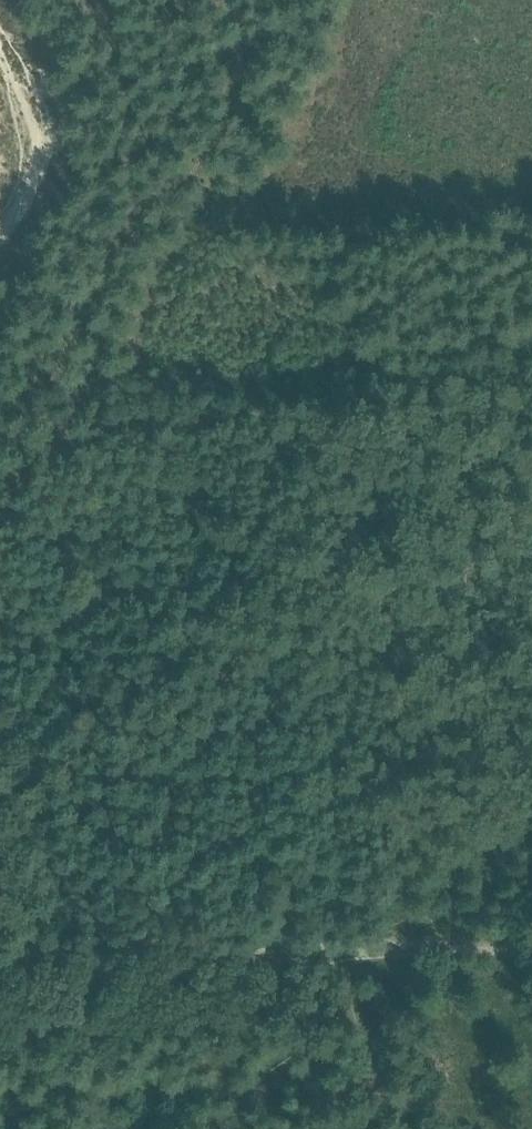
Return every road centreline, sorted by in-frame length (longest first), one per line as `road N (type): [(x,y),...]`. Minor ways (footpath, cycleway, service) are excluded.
road 1 (track): [(531,944),(0,978)]

